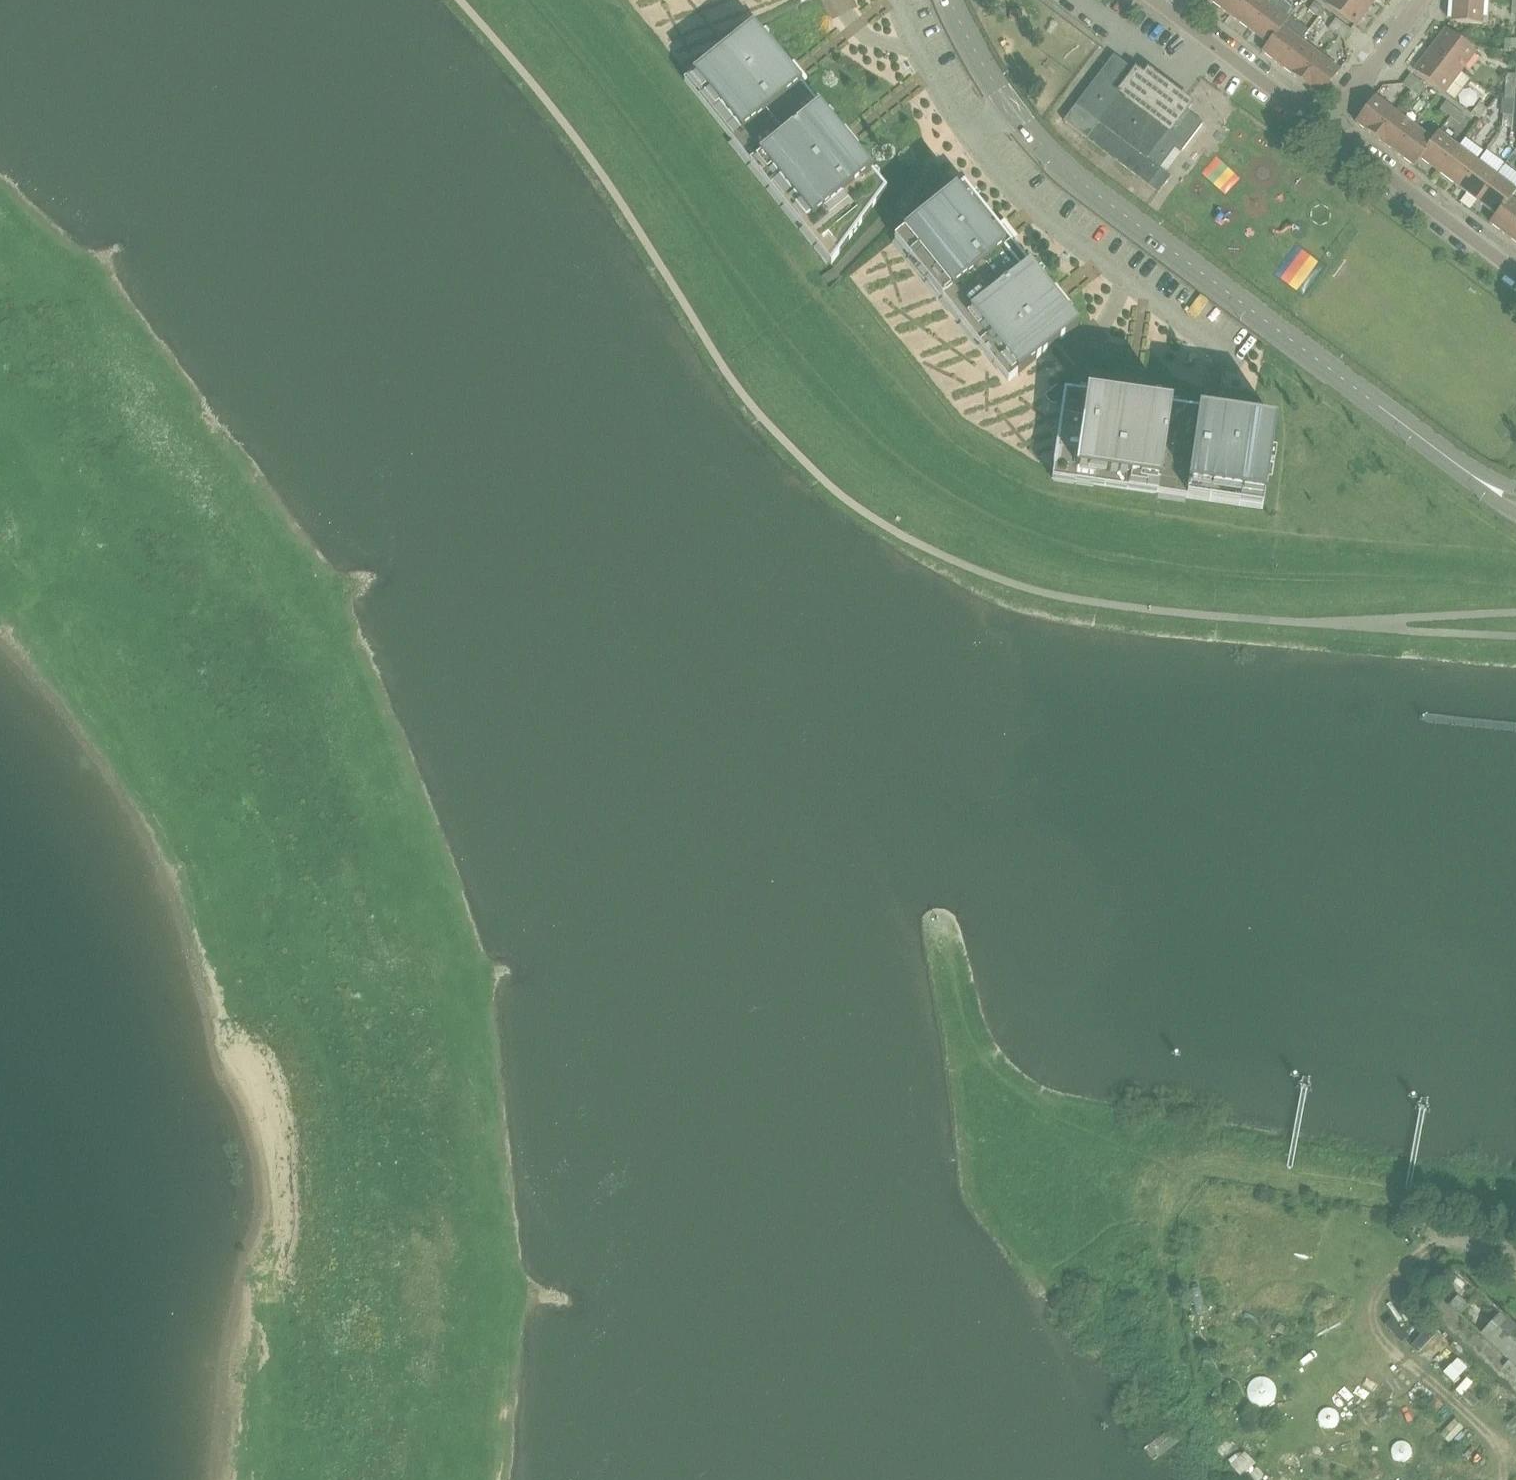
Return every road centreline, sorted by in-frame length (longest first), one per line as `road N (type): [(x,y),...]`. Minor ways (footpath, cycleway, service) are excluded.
road 1 (track): [(346,1479),(364,1102),(220,702),(0,386)]
road 2 (tertiary): [(1434,450),(1063,169),(1009,104)]
road 3 (residential): [(1234,355),(1054,219),(972,133)]
road 4 (residential): [(1515,266),(1330,130)]
road 5 (residential): [(1330,130),(1158,0)]
road 6 (residential): [(1330,130),(1423,0)]
road 7 (tertiary): [(1009,104),(949,0)]

